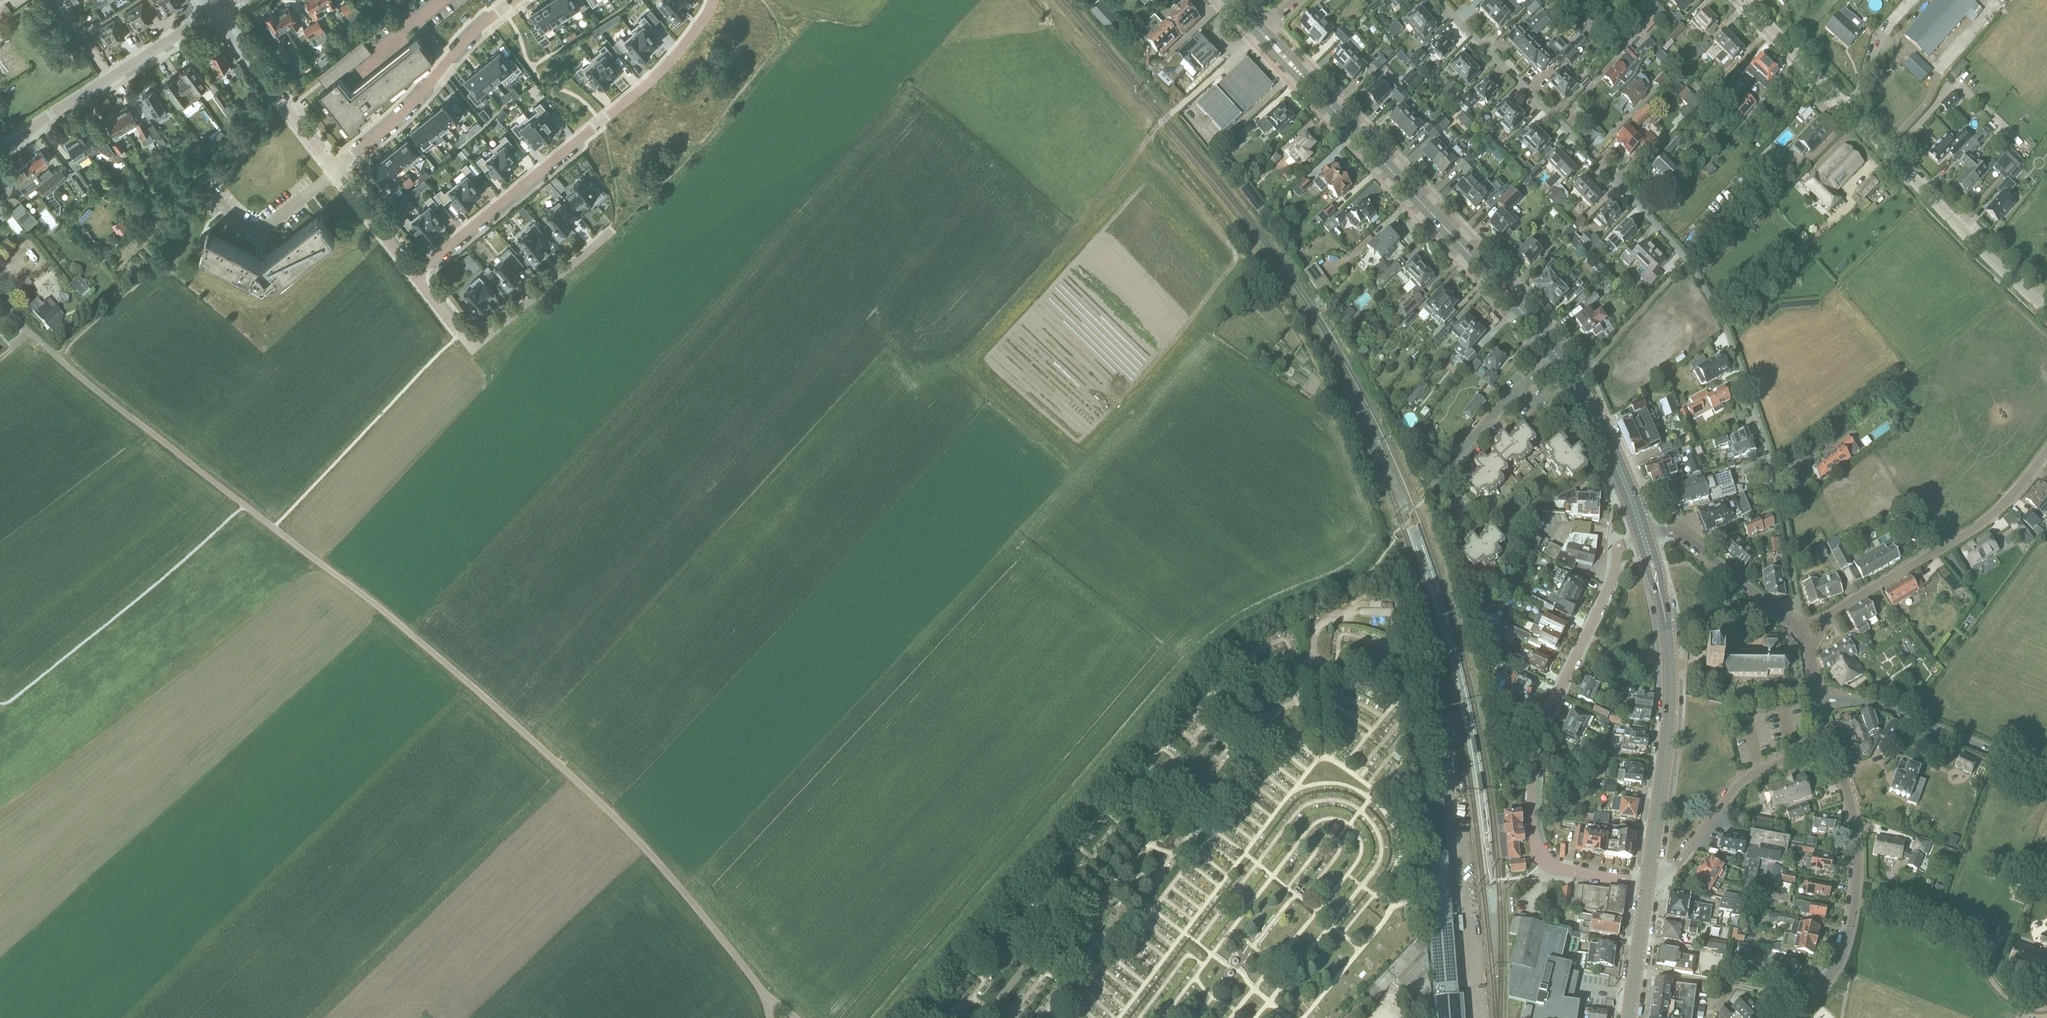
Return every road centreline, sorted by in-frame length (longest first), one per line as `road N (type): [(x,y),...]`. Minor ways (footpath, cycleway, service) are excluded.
road 1 (unclassified): [(762,992),(653,857),(544,750),(383,610),(62,362),(0,303)]
road 2 (residential): [(1643,536),(1620,547),(1610,585),(1536,743),(1531,796),(1537,853),(1549,866),(1648,884)]
road 3 (secondary): [(1555,353),(1260,30)]
road 4 (residential): [(2046,311),(1742,0)]
road 5 (track): [(779,0),(861,30),(1053,41),(1149,138)]
road 6 (residential): [(414,274),(648,85),(713,0)]
road 7 (residential): [(1801,627),(1767,442),(1714,304),(1686,261)]
road 8 (residential): [(1686,261),(1440,0)]
road 9 (secondary): [(1648,884),(1671,665),(1643,536)]
road 10 (residential): [(1789,1017),(1835,970),(1852,915),(1855,836),(1830,742)]
road 11 (track): [(953,363),(1149,138)]
road 12 (track): [(614,231),(672,178),(778,42),(779,25),(764,0)]
road 13 (residential): [(0,157),(212,14)]
road 14 (residential): [(1833,612),(1968,532),(2038,465)]
road 15 (residential): [(518,0),(485,22),(395,120),(336,170)]
road 16 (residential): [(1648,884),(1672,870),(1741,782),(1830,742)]
road 17 (unclassified): [(2046,770),(1841,699),(1821,701)]
road 18 (unclassified): [(336,170),(212,14)]
road 19 (residential): [(1801,627),(1682,538),(1643,536)]
road 20 (residential): [(613,229),(471,349)]
road 21 (secondary): [(1643,536),(1571,377)]
road 22 (residential): [(1437,478),(1555,353)]
road 23 (track): [(1804,1001),(1635,972)]
road 24 (residential): [(1571,377),(1686,261)]
road 25 (secondary): [(1629,1017),(1648,884)]
road 26 (unclassified): [(414,274),(336,170)]

